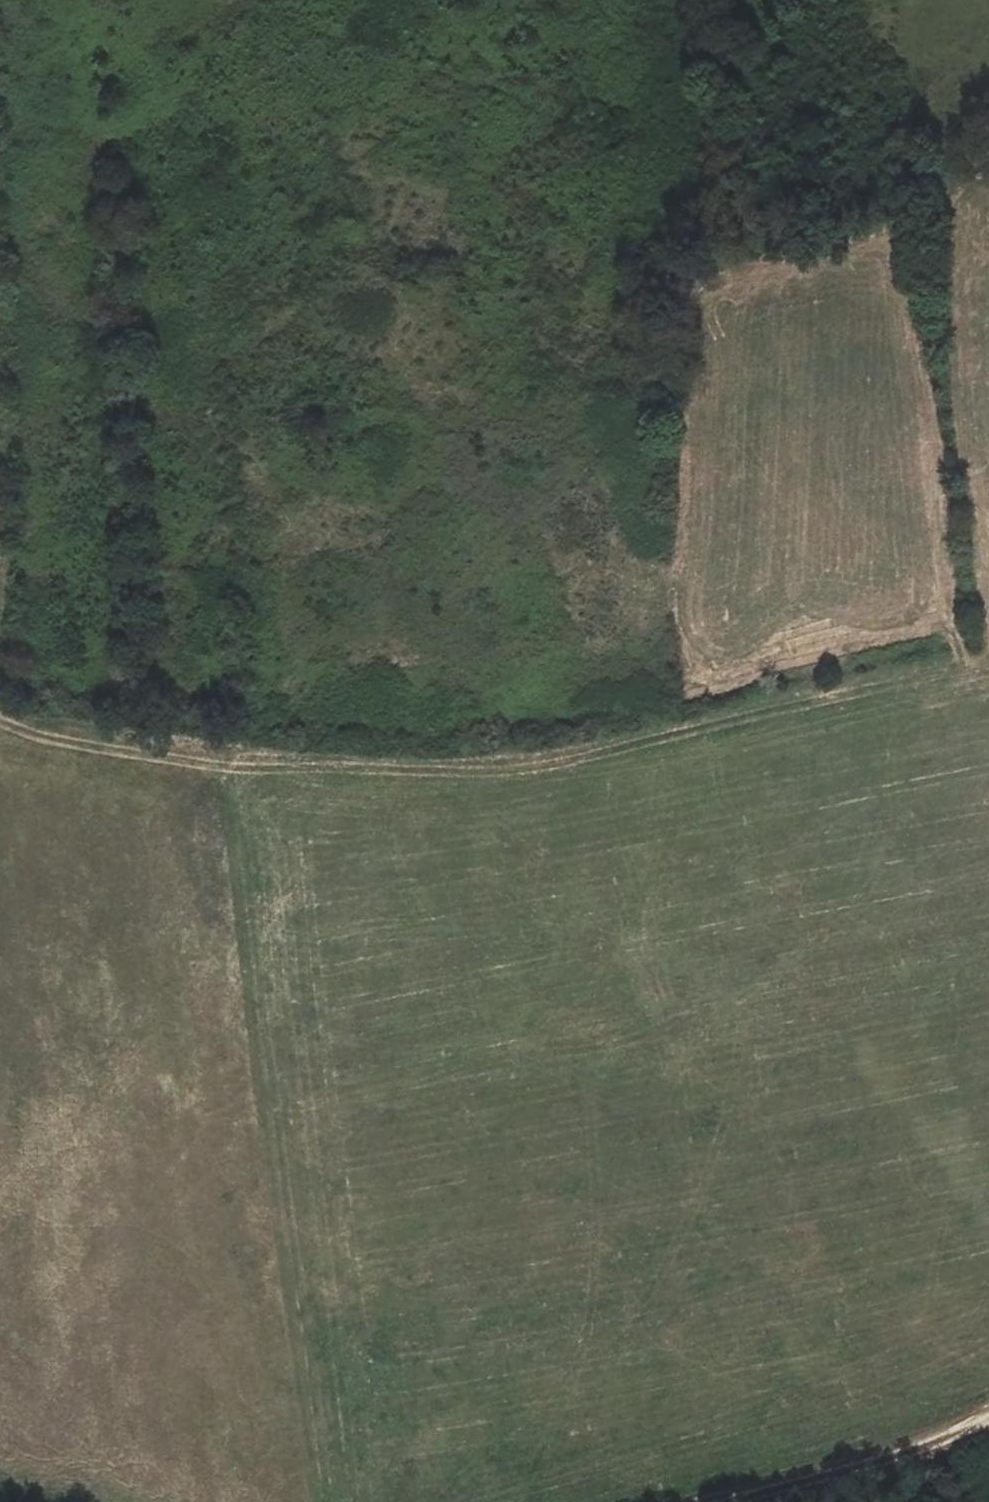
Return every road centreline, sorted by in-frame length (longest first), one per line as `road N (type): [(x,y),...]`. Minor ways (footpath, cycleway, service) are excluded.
road 1 (track): [(0,714),(210,747),(404,761),(542,753),(698,724),(988,652)]
road 2 (track): [(729,1501),(909,1451),(988,1419)]

